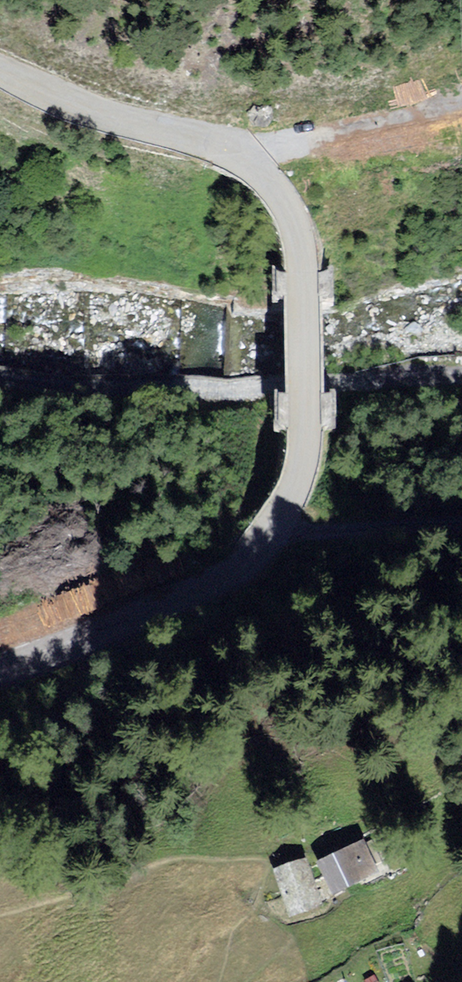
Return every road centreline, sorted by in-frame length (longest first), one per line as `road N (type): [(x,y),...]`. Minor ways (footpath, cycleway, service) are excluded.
road 1 (unclassified): [(0,69),(119,120),(238,154),(282,198),(300,243),(304,448),(296,483),(270,532)]
road 2 (unclassified): [(0,380),(147,390),(461,380)]
road 3 (unclassified): [(270,532),(246,561),(194,595),(0,667)]
road 4 (unclassified): [(461,524),(270,532)]

